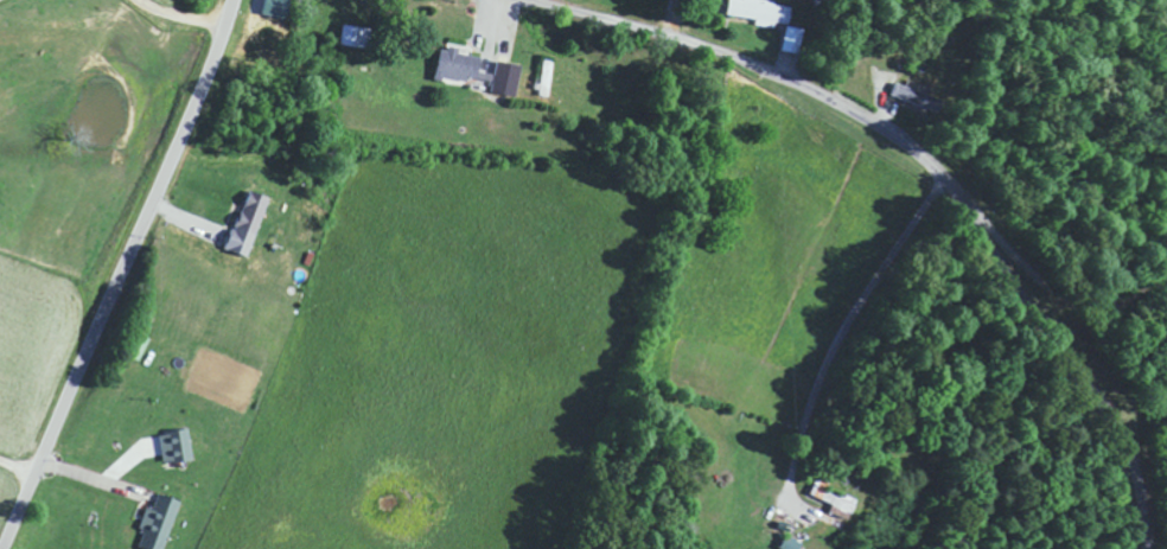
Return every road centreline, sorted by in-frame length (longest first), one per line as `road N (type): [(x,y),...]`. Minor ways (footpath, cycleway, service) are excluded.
road 1 (residential): [(1143,548),(1137,500),(1102,409),(951,192),(914,153),(792,79),(721,52),(523,0)]
road 2 (tertiary): [(6,548),(189,126),(233,0)]
road 3 (residential): [(889,135),(826,548)]

